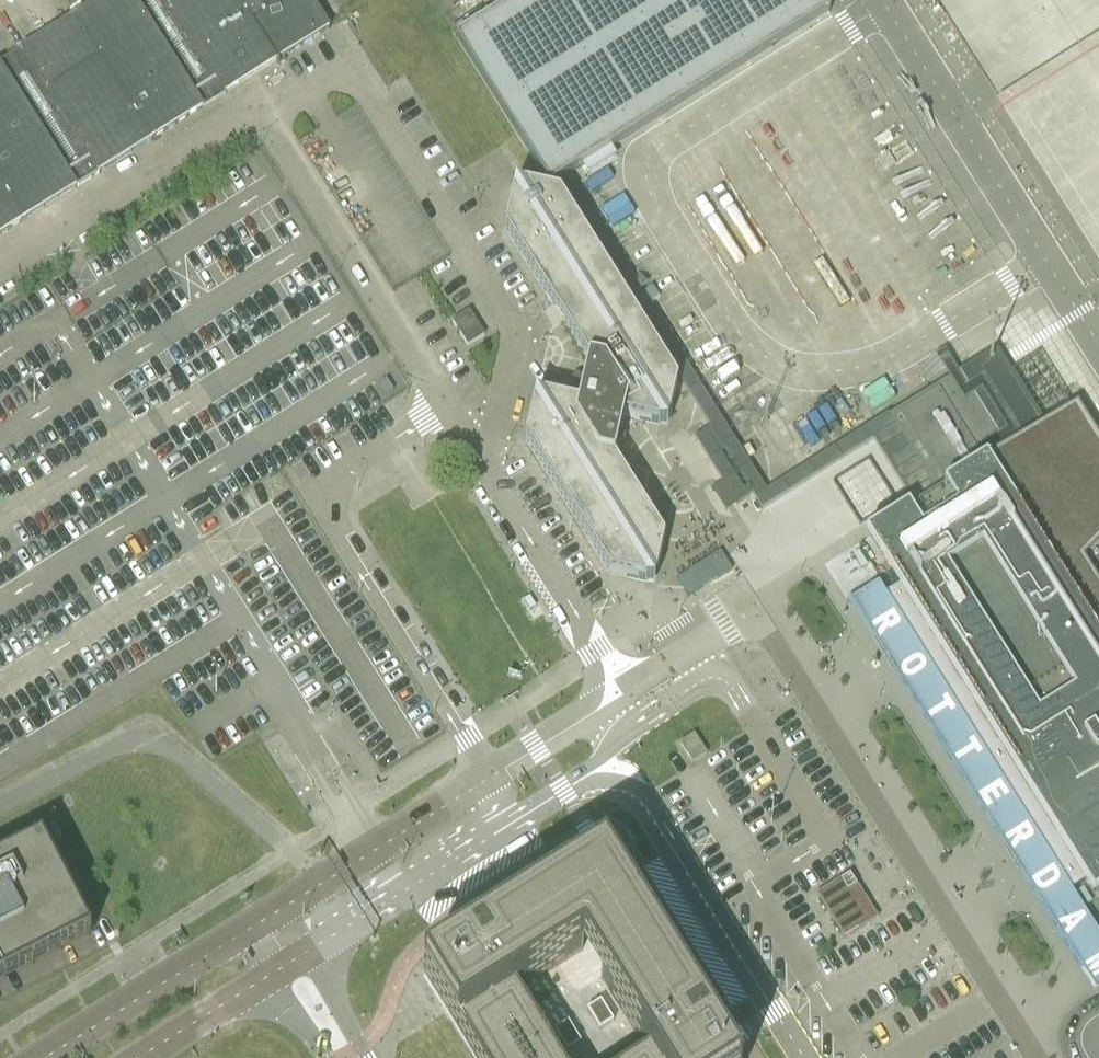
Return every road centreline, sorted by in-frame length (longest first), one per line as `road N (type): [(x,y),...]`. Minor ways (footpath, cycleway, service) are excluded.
road 1 (unclassified): [(262,112),(344,65),(522,344),(477,457)]
road 2 (unclassified): [(492,781),(314,492),(446,408)]
road 3 (unclassified): [(506,831),(590,777),(609,773),(631,789),(803,1057)]
road 4 (unclassified): [(477,457),(624,693),(492,781)]
road 5 (unclassified): [(323,887),(155,735),(0,813)]
road 6 (unclassified): [(446,408),(262,112)]
road 7 (unclassified): [(0,271),(262,112)]
road 8 (secondary): [(261,926),(50,1057)]
road 9 (unclassified): [(492,781),(323,887)]
road 10 (unclassified): [(345,930),(506,831)]
road 11 (secondary): [(143,1057),(269,979)]

